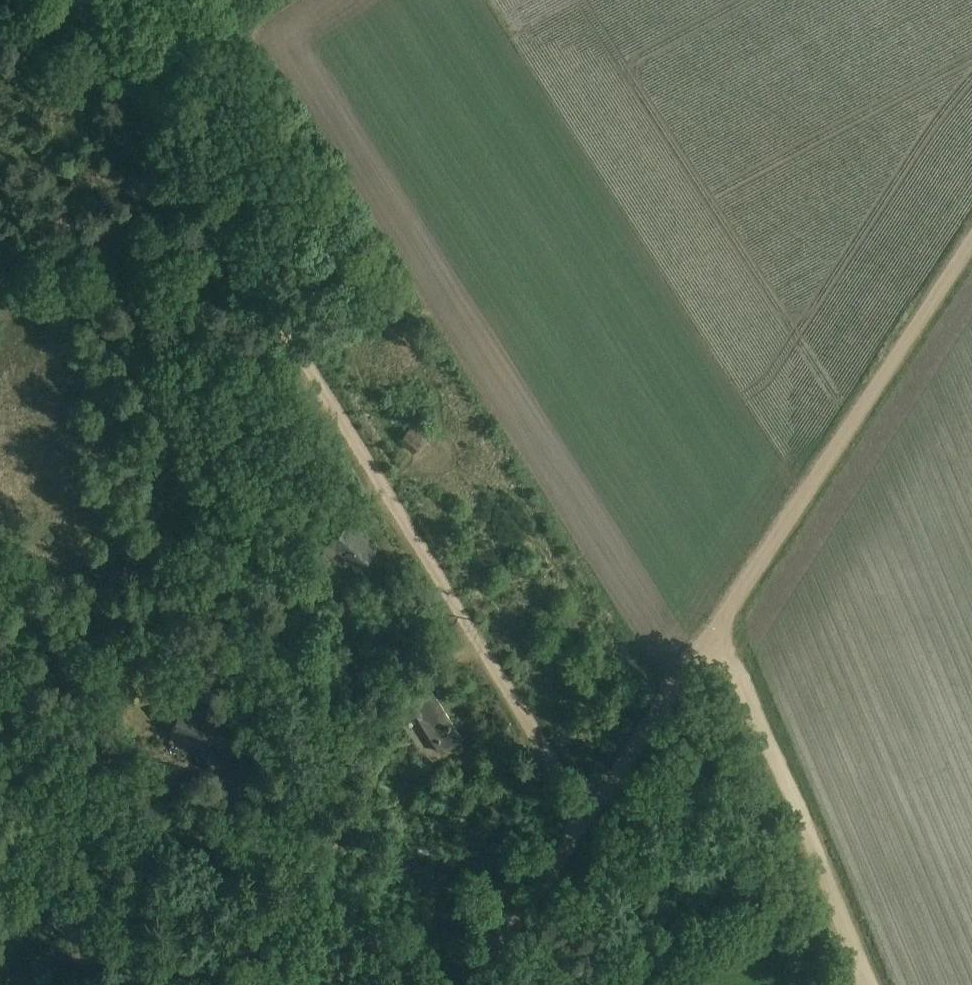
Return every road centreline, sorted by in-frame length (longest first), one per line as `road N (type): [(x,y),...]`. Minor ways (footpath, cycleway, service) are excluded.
road 1 (track): [(590,811),(68,0)]
road 2 (track): [(473,984),(971,237)]
road 3 (track): [(868,984),(715,624)]

